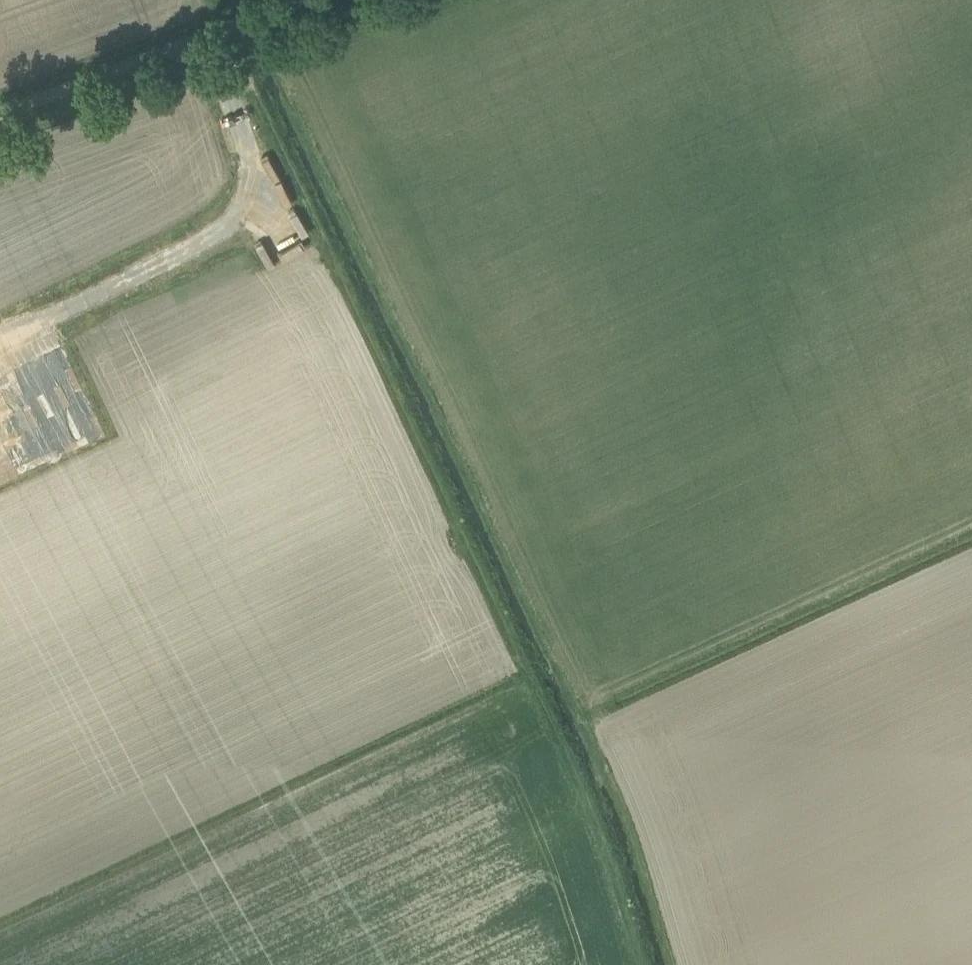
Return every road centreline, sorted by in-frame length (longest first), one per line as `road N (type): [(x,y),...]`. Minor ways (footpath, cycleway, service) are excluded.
road 1 (unclassified): [(0,112),(293,0)]

